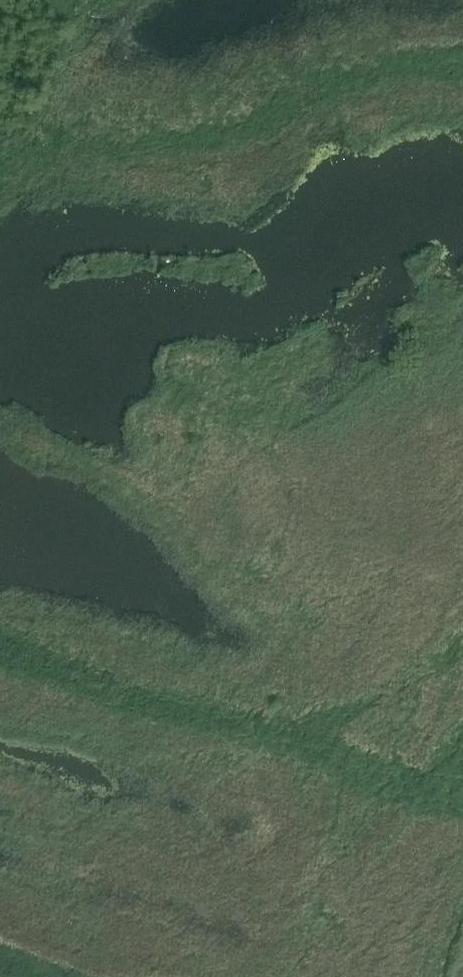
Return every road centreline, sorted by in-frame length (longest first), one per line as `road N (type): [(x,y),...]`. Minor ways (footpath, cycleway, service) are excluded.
road 1 (track): [(306,976),(343,808),(342,769),(331,751),(154,704),(0,648)]
road 2 (track): [(462,67),(357,67),(198,122),(0,160)]
road 3 (track): [(181,384),(225,403),(267,399),(394,318),(462,306)]

